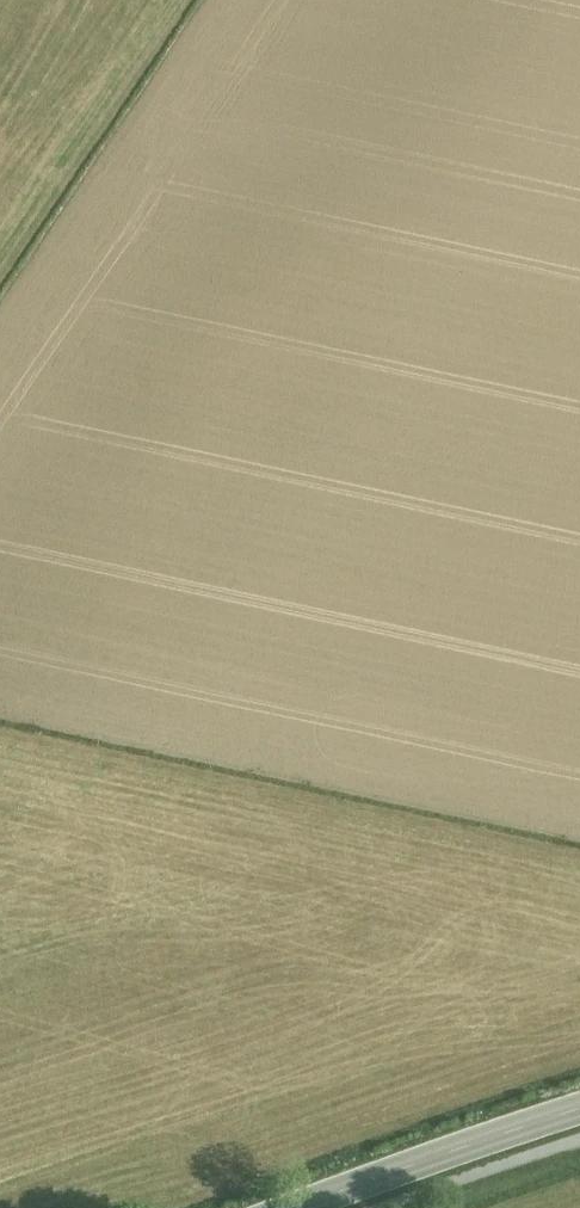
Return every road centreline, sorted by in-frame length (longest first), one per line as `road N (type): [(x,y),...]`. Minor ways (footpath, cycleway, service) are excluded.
road 1 (tertiary): [(579,1117),(322,1207)]

